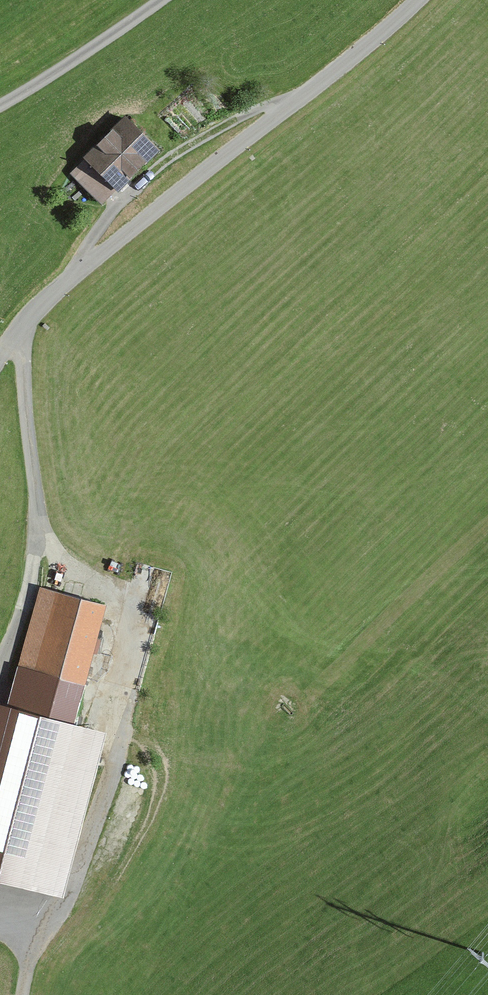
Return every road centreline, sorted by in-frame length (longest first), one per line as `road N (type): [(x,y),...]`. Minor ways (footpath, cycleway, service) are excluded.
road 1 (unclassified): [(423,0),(59,297),(0,368)]
road 2 (track): [(0,655),(42,557),(20,336)]
road 3 (track): [(0,104),(168,0)]

